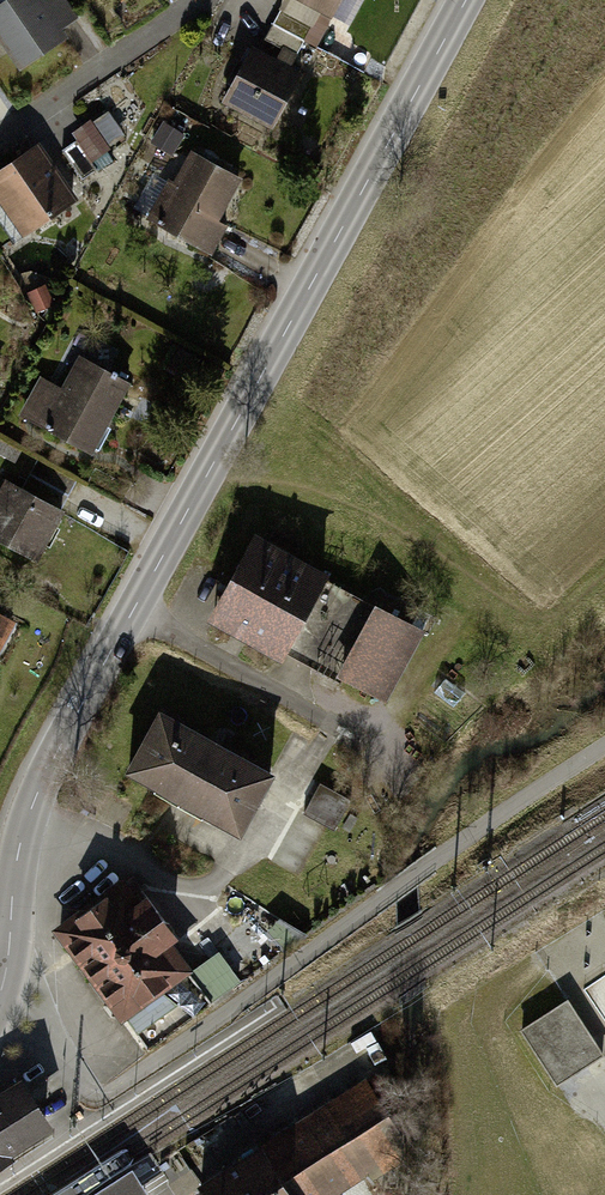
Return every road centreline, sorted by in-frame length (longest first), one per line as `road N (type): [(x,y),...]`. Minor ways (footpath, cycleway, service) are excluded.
road 1 (secondary): [(3,986),(15,867),(36,795),(466,0)]
road 2 (residential): [(0,137),(199,0)]

